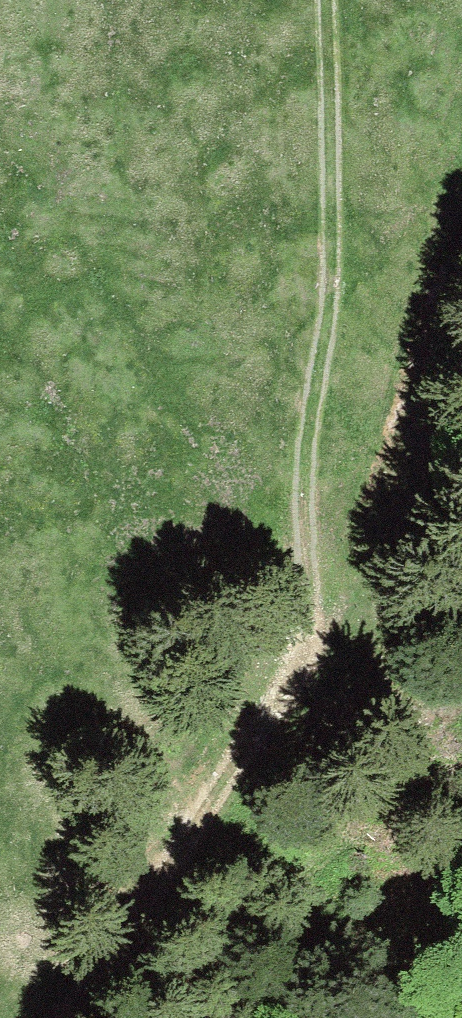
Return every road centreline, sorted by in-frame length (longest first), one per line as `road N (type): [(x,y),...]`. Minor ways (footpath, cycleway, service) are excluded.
road 1 (track): [(65,1017),(287,678),(318,371),(331,146),(327,0)]
road 2 (track): [(287,678),(372,524),(422,363),(461,283)]

